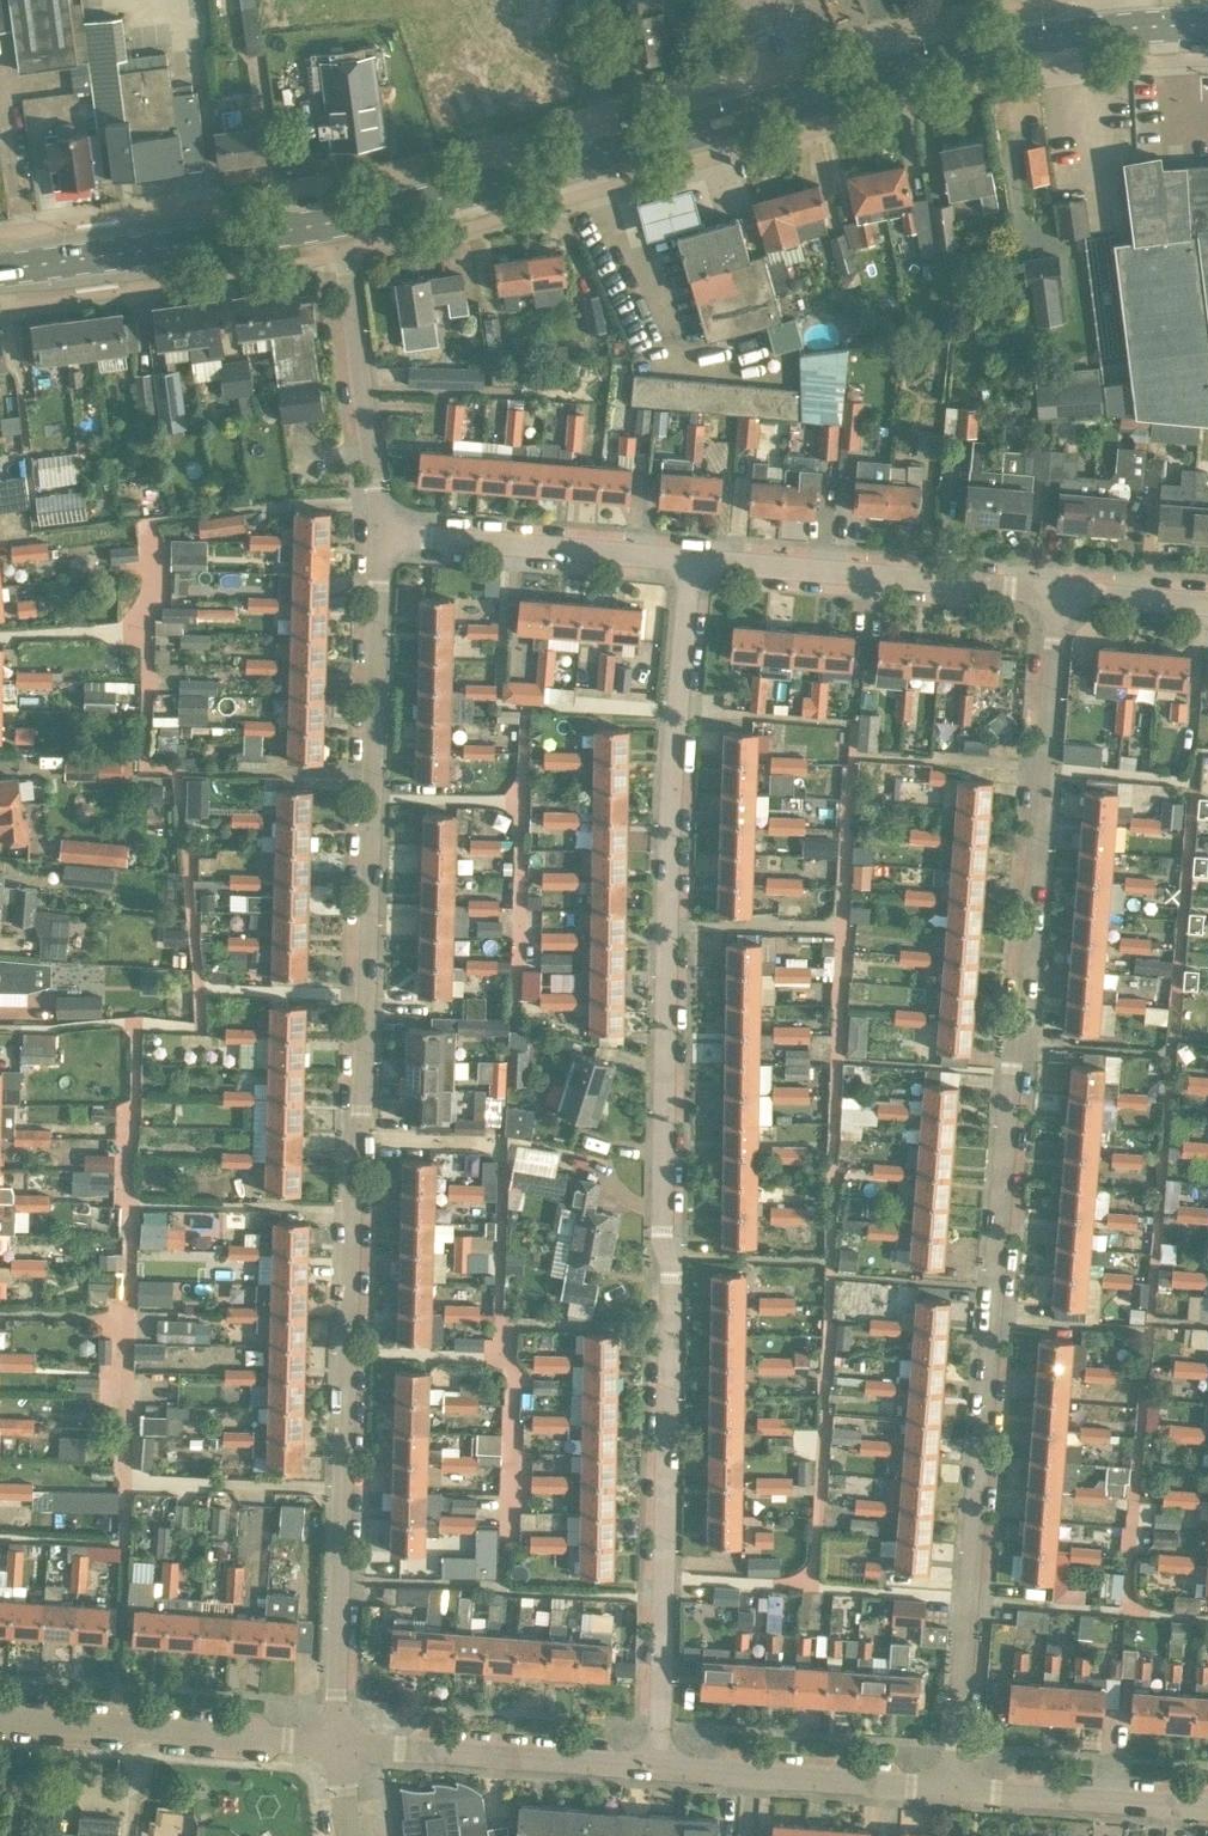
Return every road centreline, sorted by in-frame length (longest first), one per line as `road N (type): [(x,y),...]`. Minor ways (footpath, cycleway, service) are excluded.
road 1 (residential): [(659,1767),(670,1267),(661,1238),(668,827),(687,558)]
road 2 (residential): [(335,1743),(379,534)]
road 3 (residential): [(952,1790),(1058,589)]
road 4 (secondary): [(335,222),(796,99)]
road 5 (secondary): [(1207,25),(1001,44),(796,99)]
road 6 (residential): [(1058,589),(687,558)]
road 7 (secondary): [(0,266),(335,222)]
road 8 (residential): [(335,1743),(0,1717)]
road 9 (residential): [(659,1767),(335,1743)]
road 10 (residential): [(379,534),(335,222)]
road 11 (residential): [(687,558),(379,534)]
road 12 (residential): [(952,1790),(659,1767)]
road 13 (residential): [(1207,1807),(952,1790)]
road 14 (residential): [(1207,602),(1058,589)]

